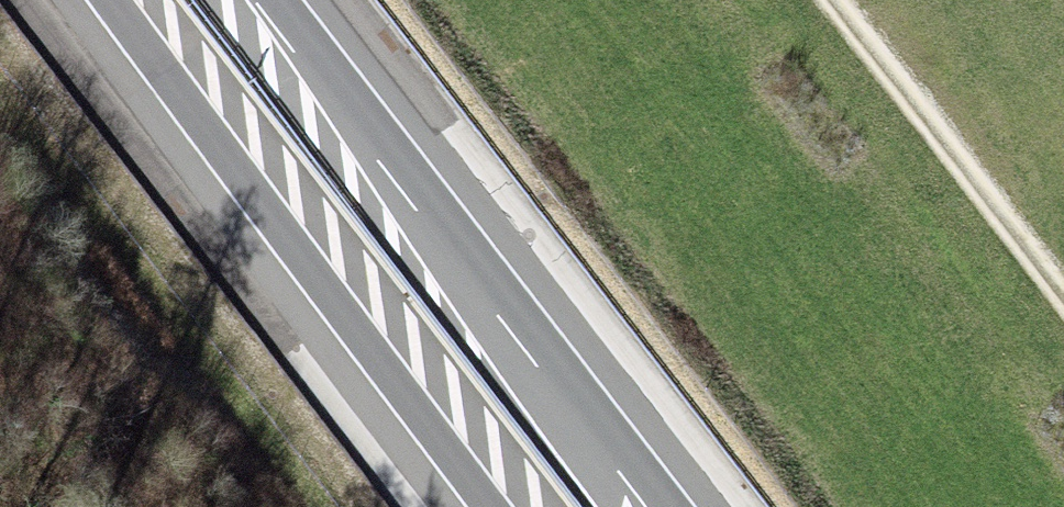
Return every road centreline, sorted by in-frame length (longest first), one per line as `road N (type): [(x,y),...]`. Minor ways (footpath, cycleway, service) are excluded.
road 1 (trunk): [(115,0),(491,506)]
road 2 (motorway): [(646,506),(305,47)]
road 3 (track): [(1063,291),(837,0)]

